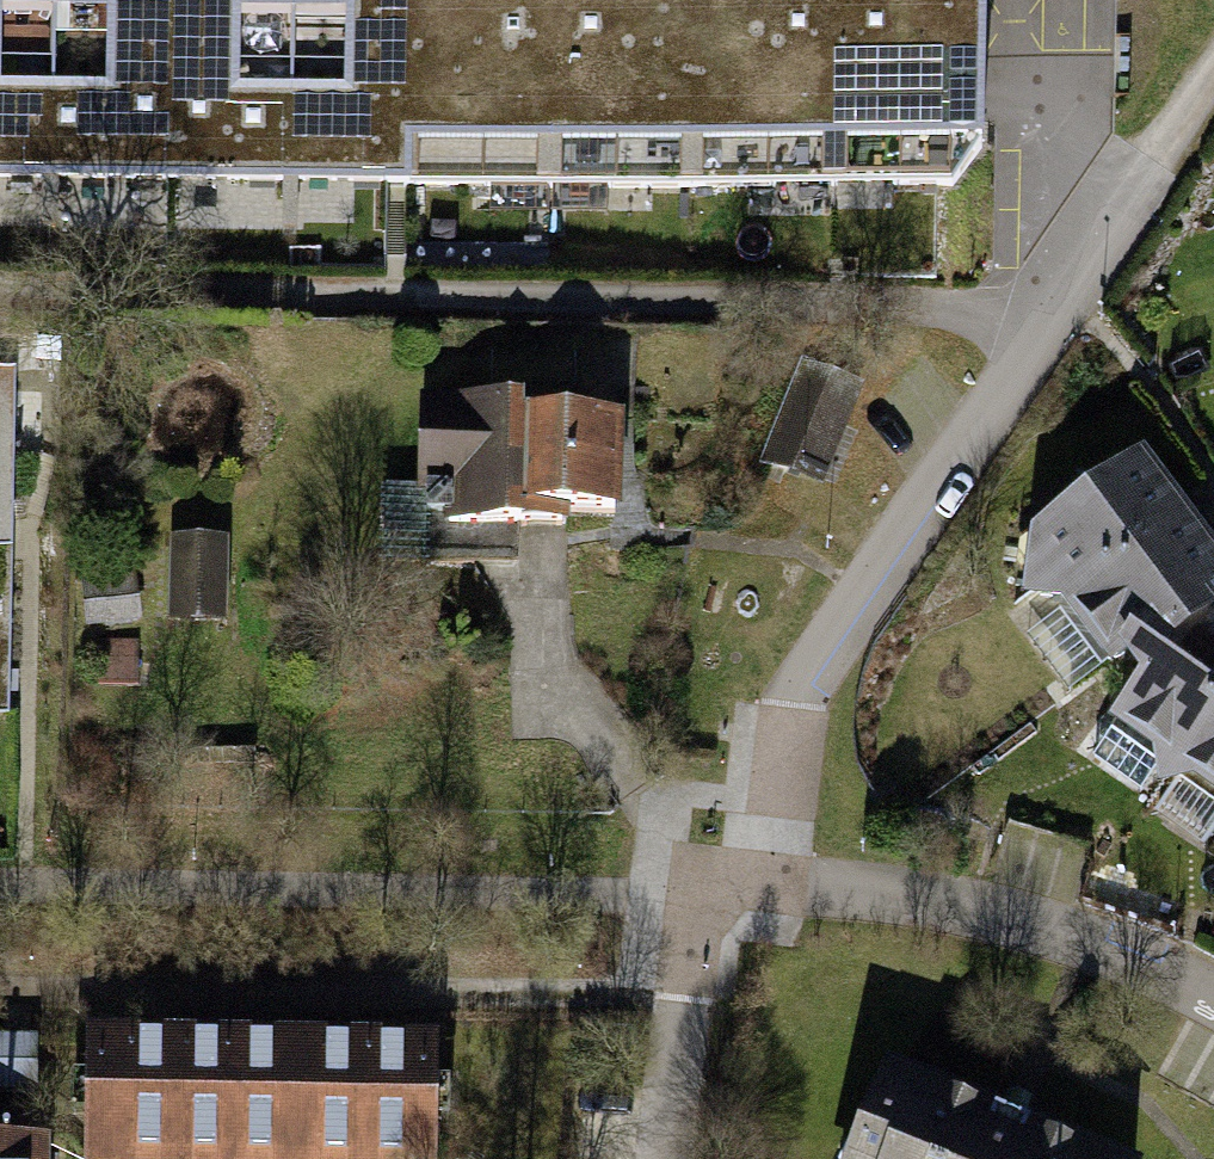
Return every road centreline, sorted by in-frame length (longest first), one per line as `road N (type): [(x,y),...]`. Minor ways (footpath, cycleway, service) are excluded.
road 1 (track): [(0,299),(966,305),(1045,325)]
road 2 (unclassified): [(727,888),(628,895),(0,886)]
road 3 (residential): [(1045,325),(795,704),(727,888)]
road 4 (residential): [(1213,998),(1123,941),(868,893),(727,888)]
road 5 (track): [(1213,66),(1045,325)]
road 6 (residential): [(727,888),(683,997),(656,1158)]

